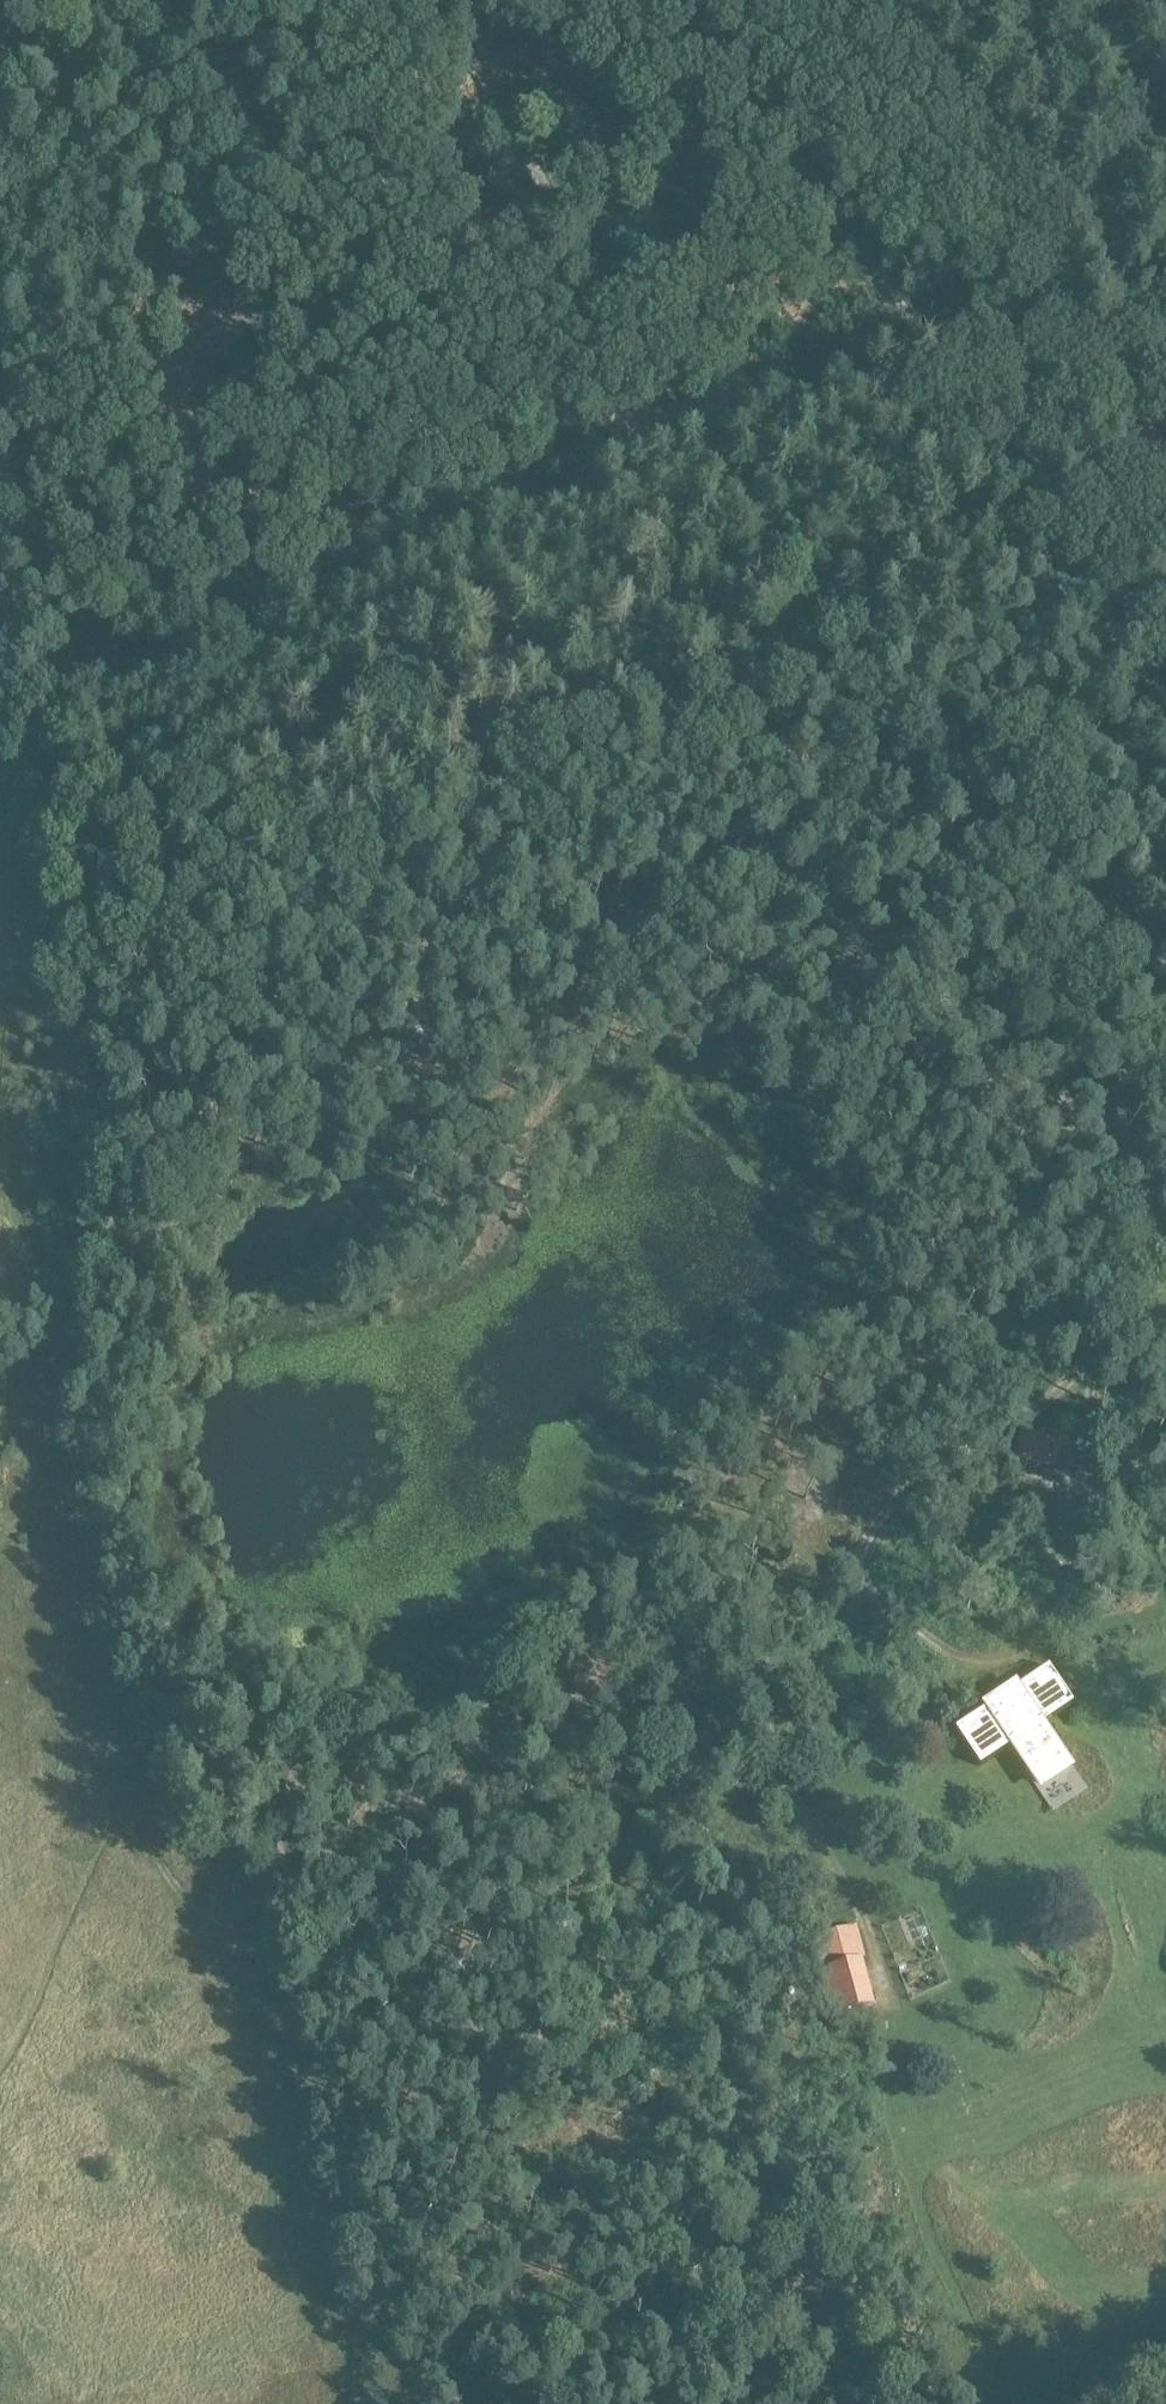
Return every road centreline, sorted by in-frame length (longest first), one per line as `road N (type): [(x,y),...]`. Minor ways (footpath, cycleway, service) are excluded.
road 1 (track): [(439,0),(701,446),(818,627),(1063,854),(1132,990),(1143,1063),(1067,1607),(851,1773)]
road 2 (track): [(1063,854),(1165,785)]

